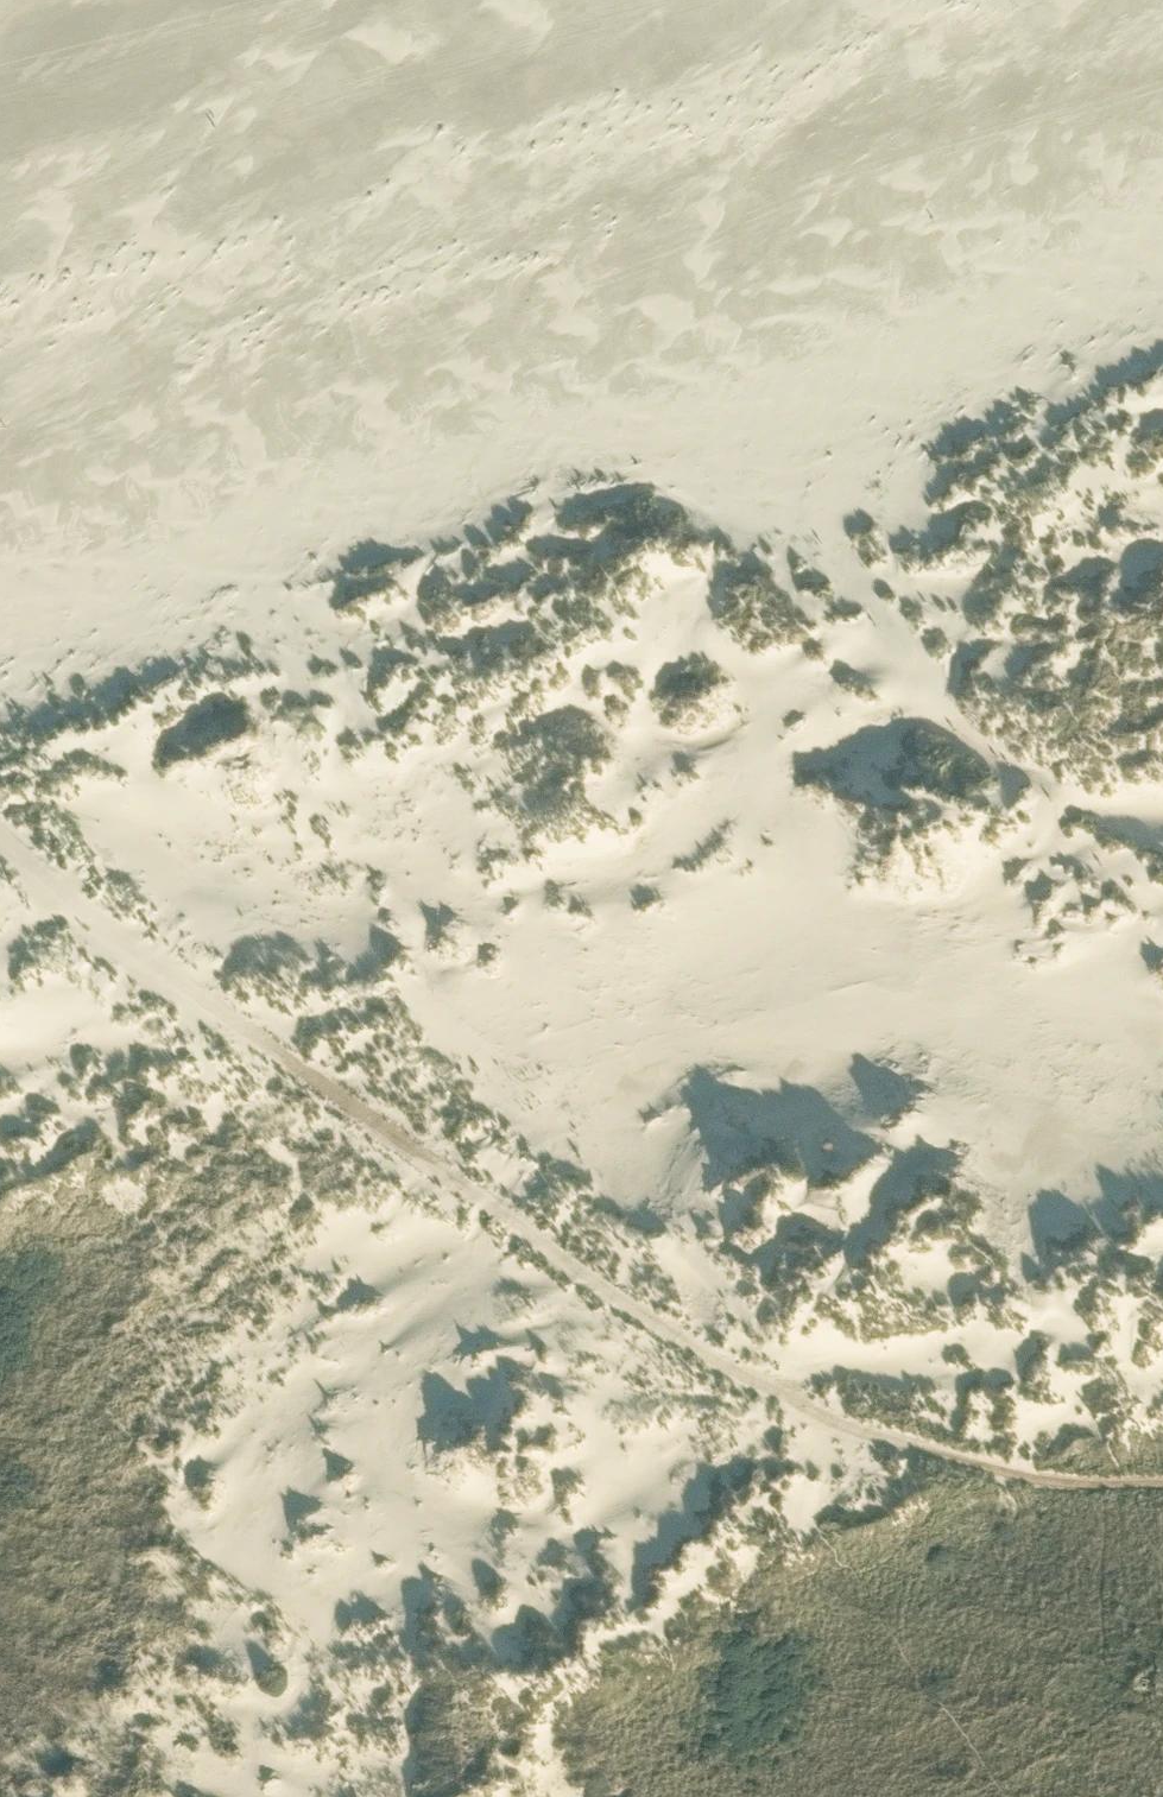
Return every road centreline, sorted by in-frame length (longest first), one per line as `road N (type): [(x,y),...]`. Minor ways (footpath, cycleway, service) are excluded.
road 1 (track): [(1162,1485),(1019,1476),(783,1398),(290,1058),(0,783)]

